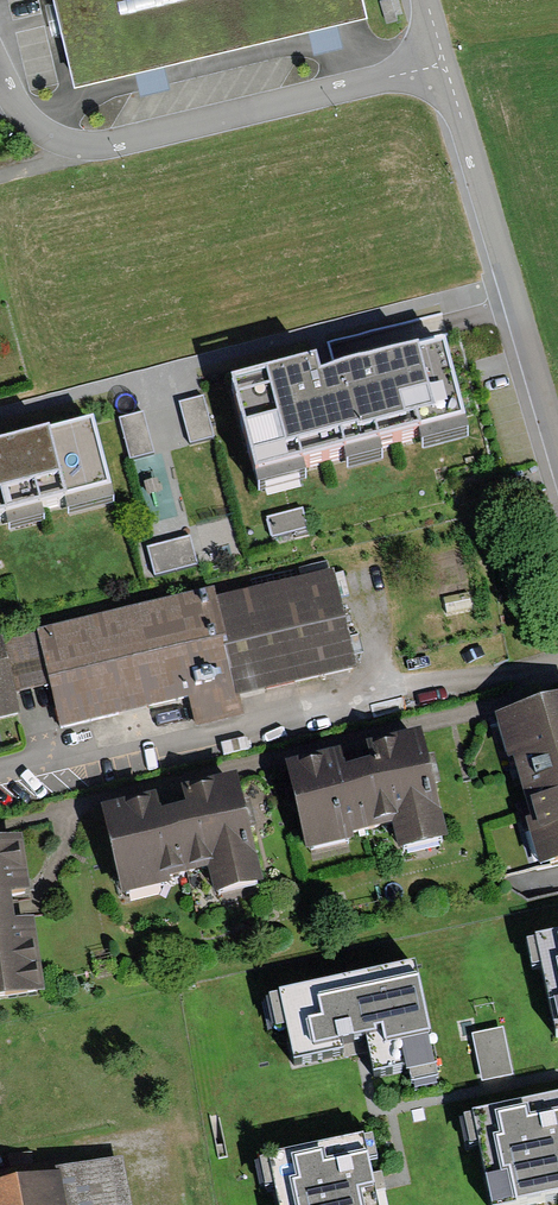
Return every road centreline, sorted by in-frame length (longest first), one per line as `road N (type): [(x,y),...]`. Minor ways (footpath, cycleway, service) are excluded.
road 1 (residential): [(557,448),(420,0)]

